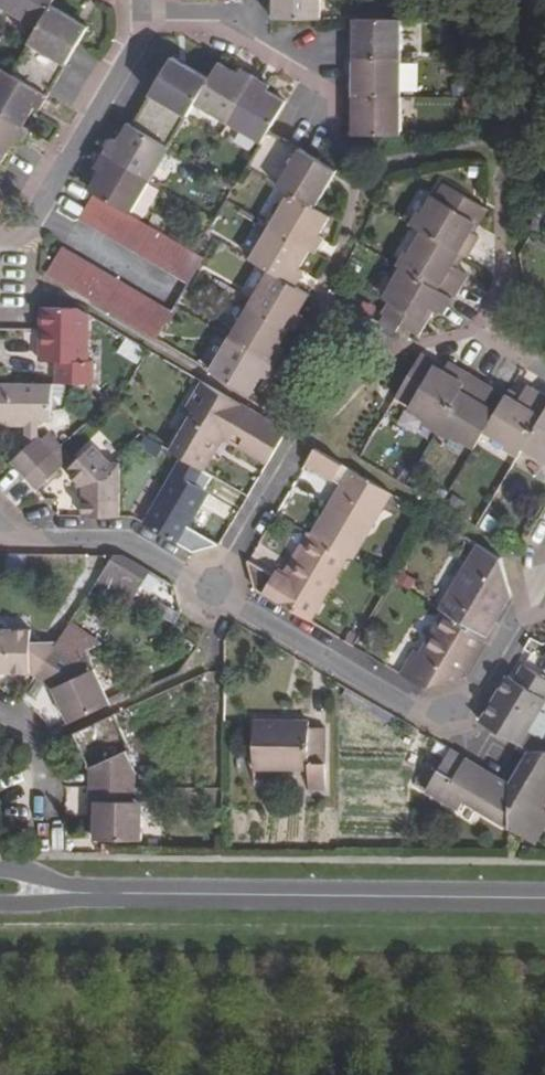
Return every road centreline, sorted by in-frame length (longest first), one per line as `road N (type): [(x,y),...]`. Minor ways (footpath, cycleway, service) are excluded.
road 1 (residential): [(539,586),(456,724),(132,539),(0,539)]
road 2 (track): [(0,922),(544,929)]
road 3 (residential): [(75,893),(544,898)]
road 4 (residential): [(0,248),(34,214),(126,63),(131,18)]
road 5 (residential): [(0,722),(39,742),(47,838)]

